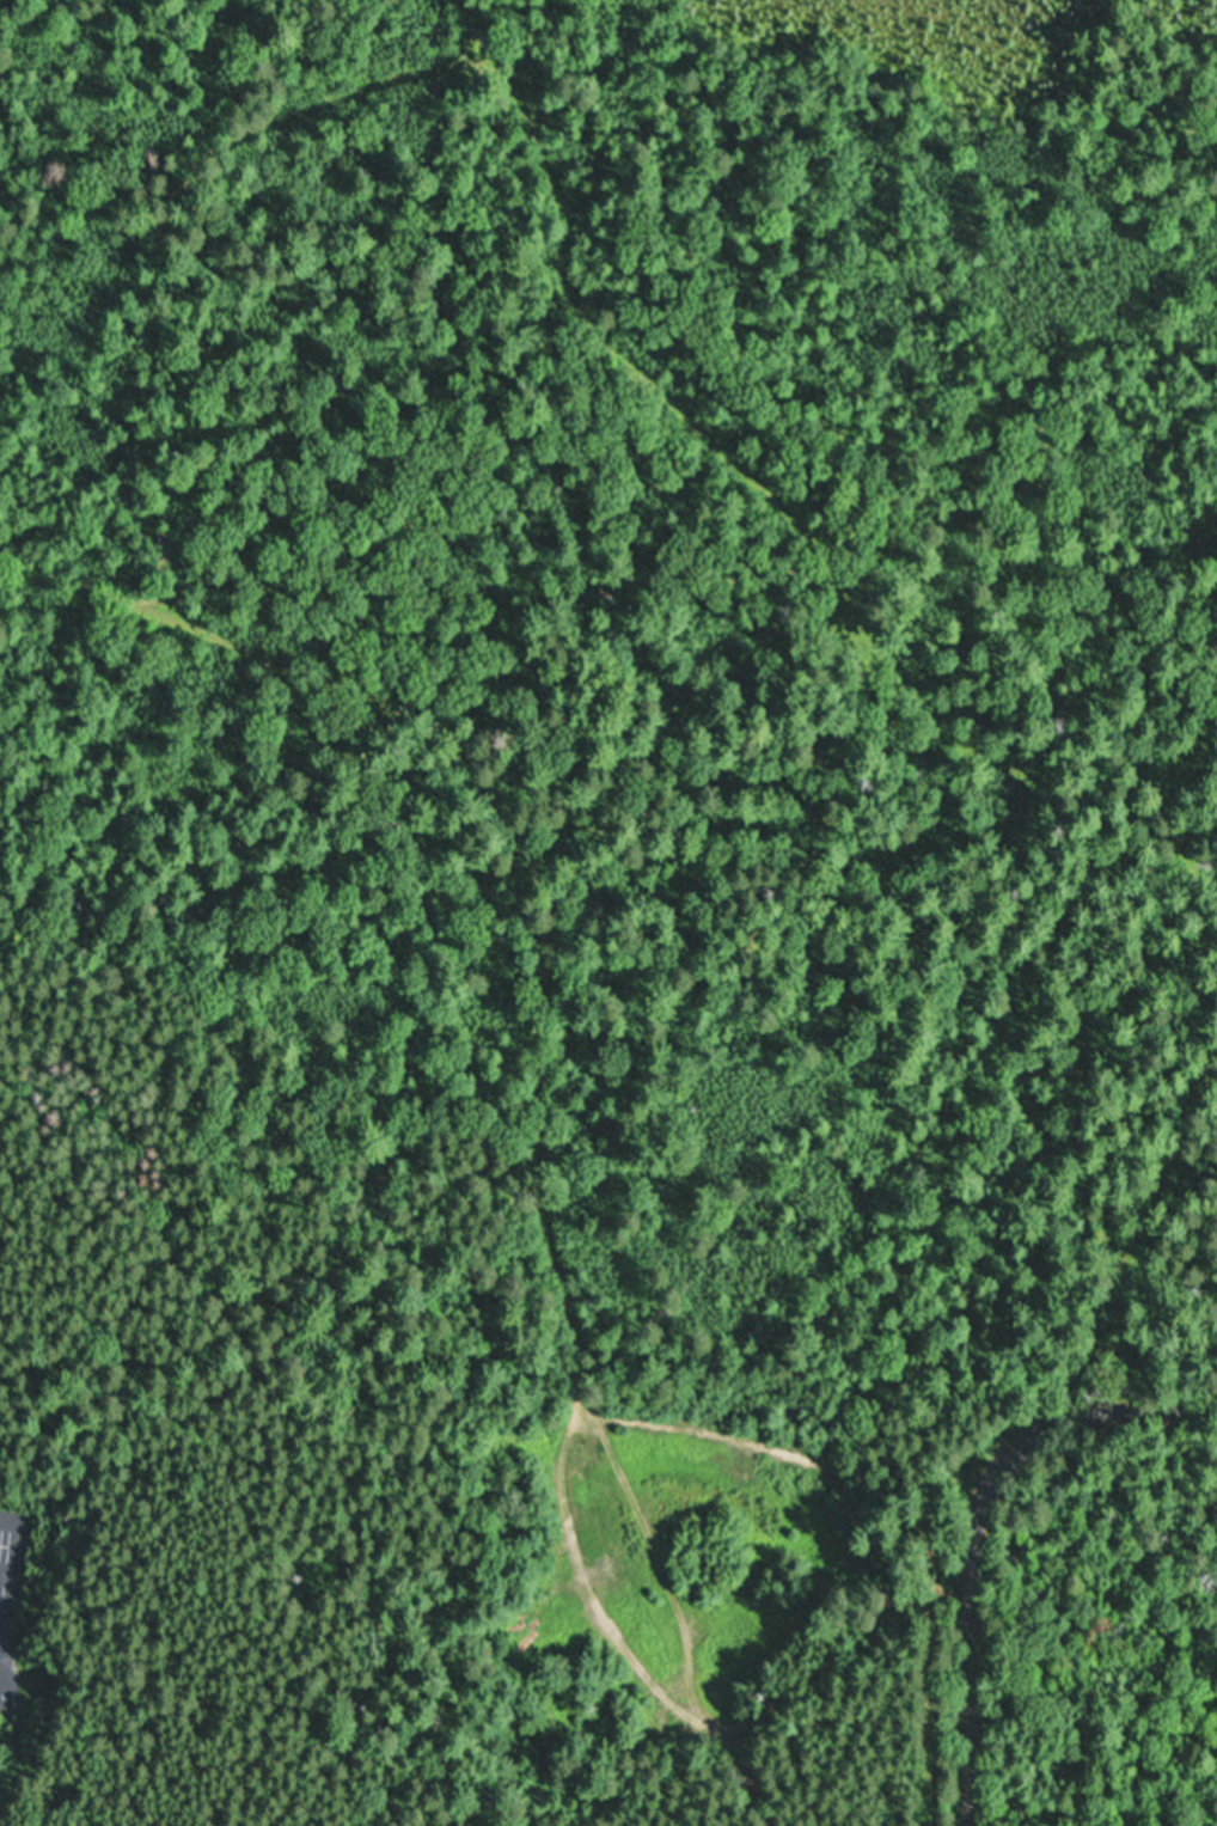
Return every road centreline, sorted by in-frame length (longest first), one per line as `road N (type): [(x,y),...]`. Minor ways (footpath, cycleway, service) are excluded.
road 1 (residential): [(967,1825),(976,1452),(998,1419),(1068,1411),(1216,1412)]

